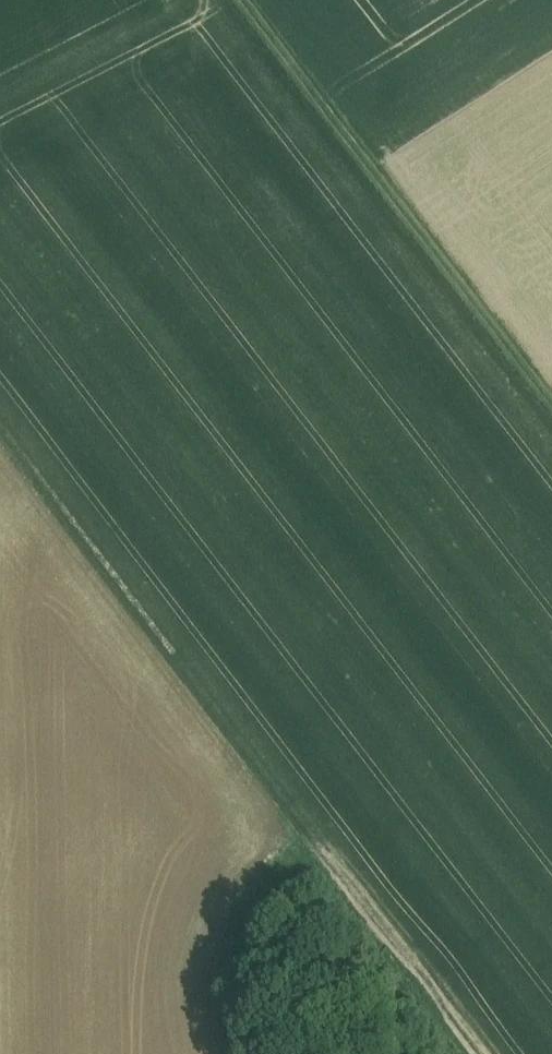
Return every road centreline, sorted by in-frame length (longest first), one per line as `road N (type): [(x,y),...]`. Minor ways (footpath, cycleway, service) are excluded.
road 1 (track): [(242,0),(551,402)]

